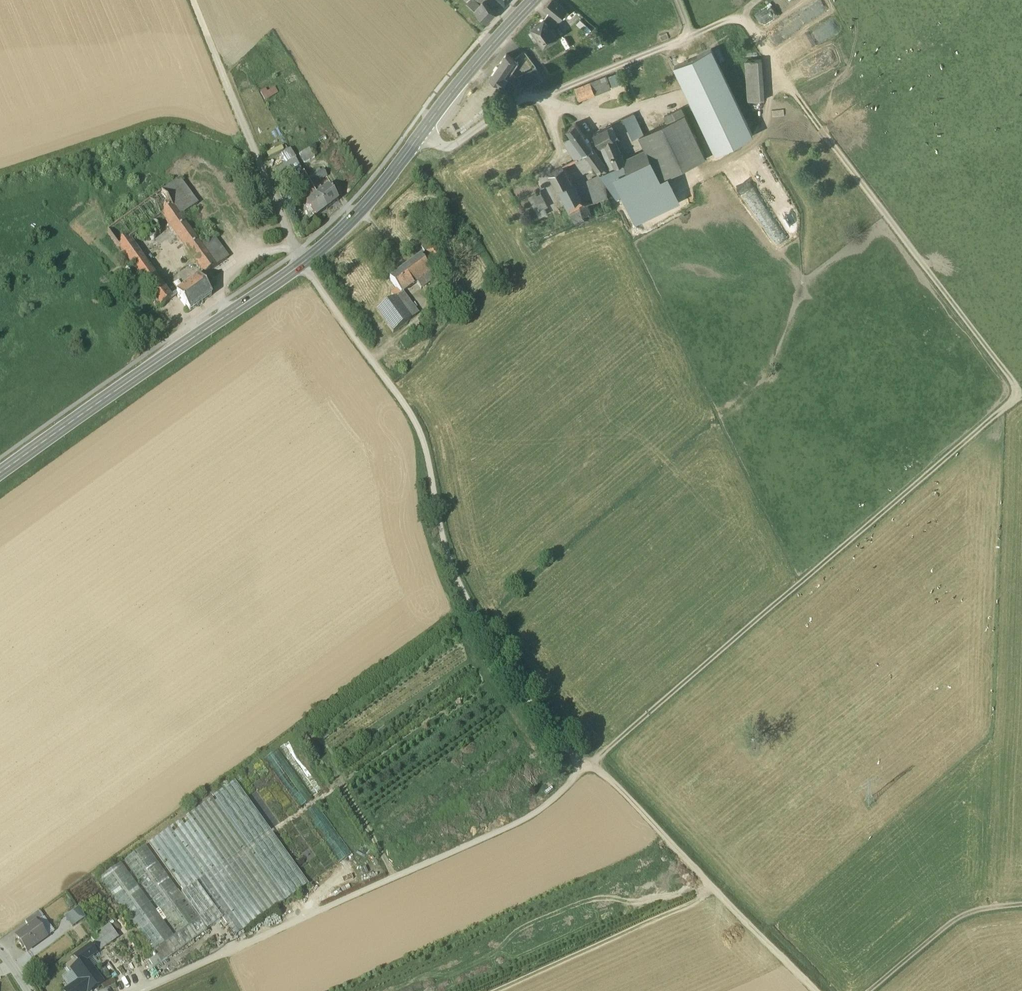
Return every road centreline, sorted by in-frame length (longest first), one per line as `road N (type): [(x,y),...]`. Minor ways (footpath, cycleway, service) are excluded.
road 1 (track): [(196,0),(298,251),(426,435),(473,605),(536,707),(586,766),(522,821),(137,990)]
road 2 (primary): [(0,474),(330,240),(534,0)]
road 3 (track): [(586,766),(1021,397)]
road 4 (track): [(1014,399),(1007,375),(776,66)]
road 5 (track): [(817,990),(589,763)]
road 6 (track): [(870,990),(964,919),(1021,907)]
road 7 (track): [(680,193),(771,131),(776,66)]

